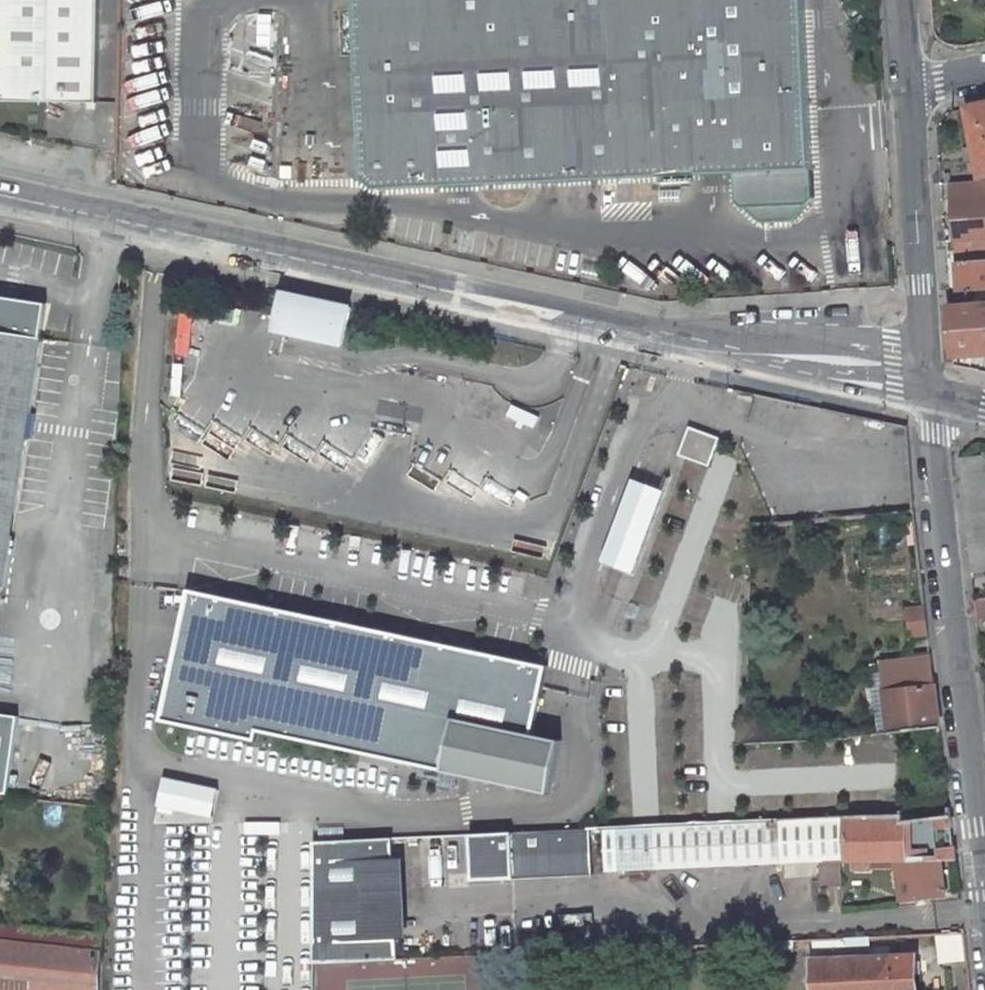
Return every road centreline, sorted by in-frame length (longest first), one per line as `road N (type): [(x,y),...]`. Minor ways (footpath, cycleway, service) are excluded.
road 1 (residential): [(0,195),(657,336)]
road 2 (residential): [(982,861),(931,396)]
road 3 (residential): [(657,336),(931,396)]
road 4 (residential): [(926,343),(657,336)]
road 5 (residential): [(926,343),(910,76)]

